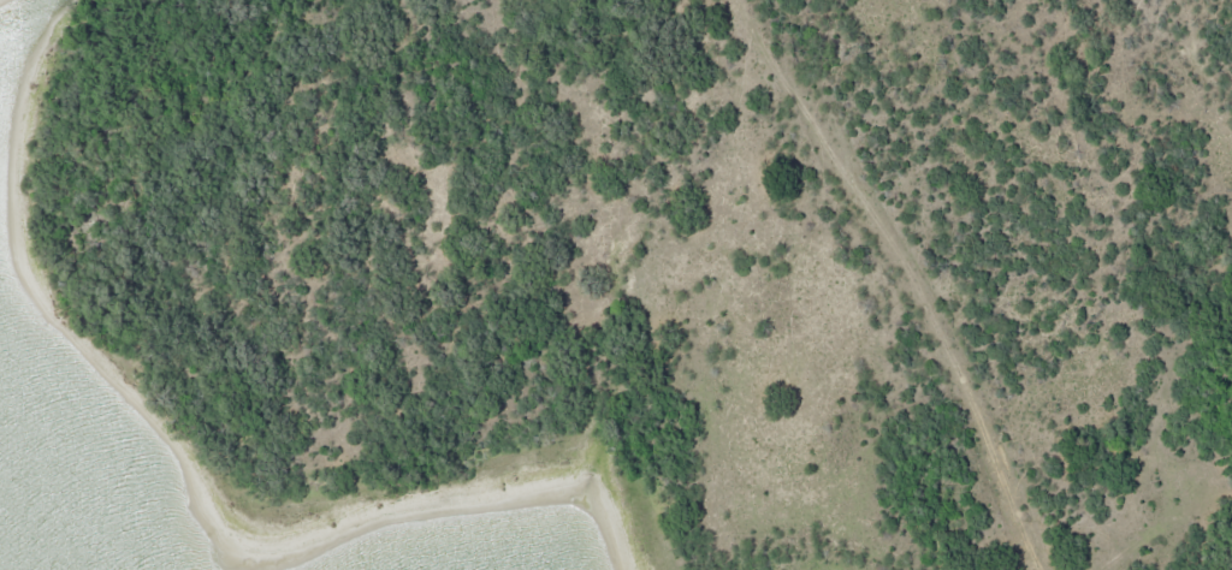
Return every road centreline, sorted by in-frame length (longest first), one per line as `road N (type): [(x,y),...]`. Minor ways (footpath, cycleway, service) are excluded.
road 1 (track): [(747,0),(1044,569)]

